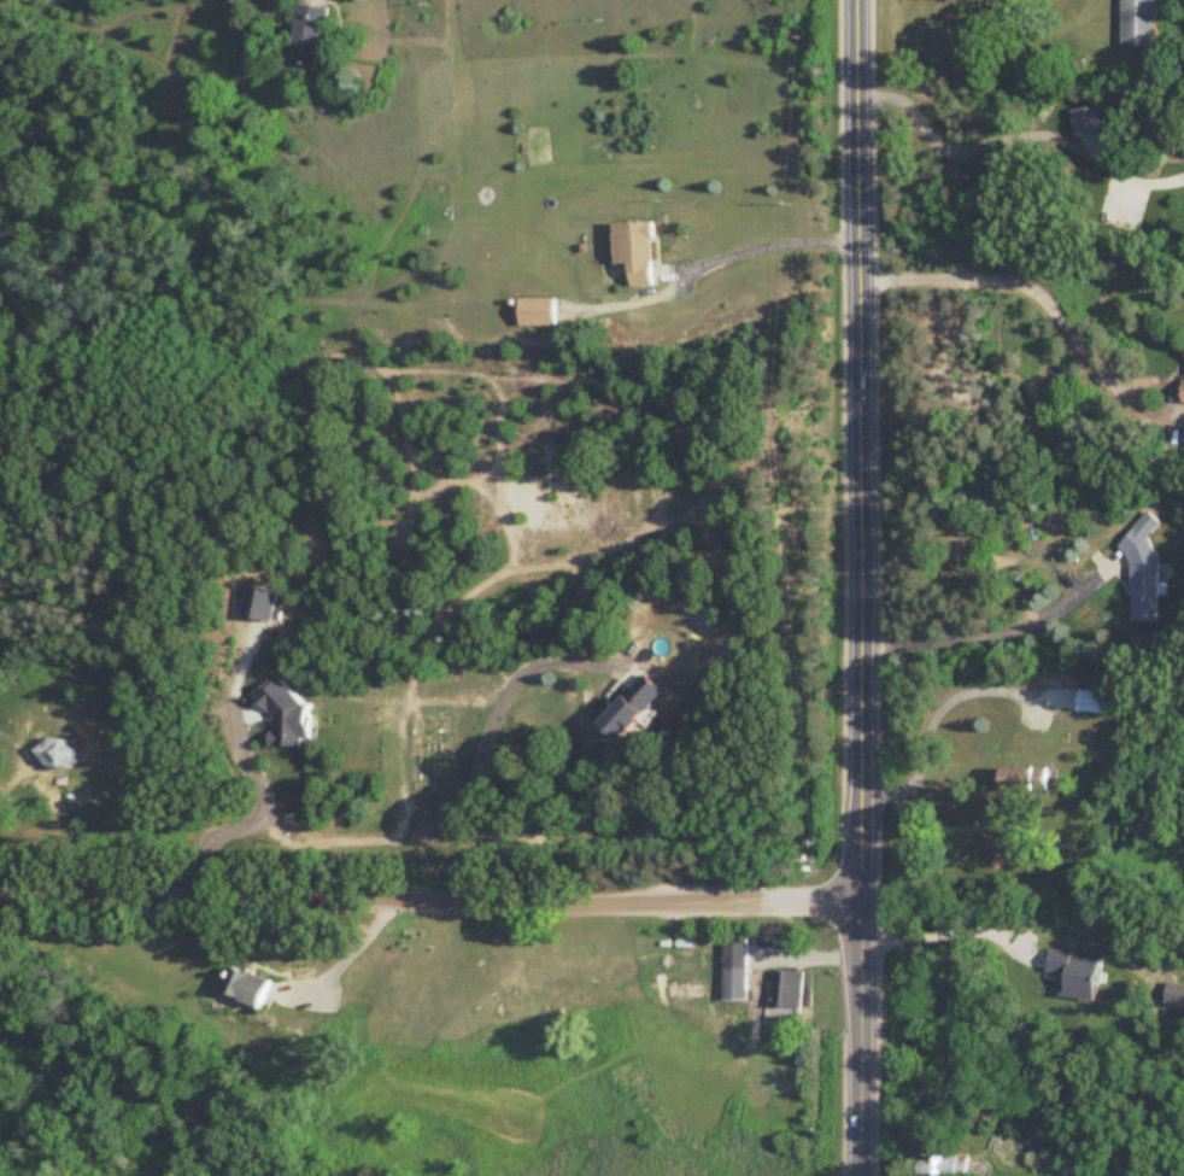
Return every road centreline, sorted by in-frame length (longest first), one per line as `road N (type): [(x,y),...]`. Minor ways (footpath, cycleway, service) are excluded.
road 1 (tertiary): [(860,902),(856,0)]
road 2 (residential): [(0,891),(860,902)]
road 3 (tertiary): [(859,1175),(860,902)]

